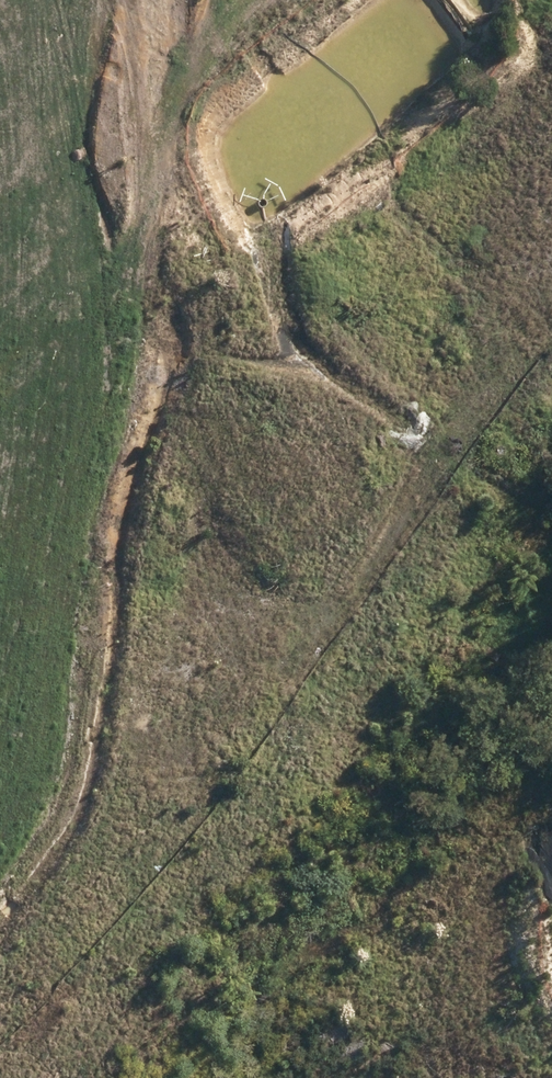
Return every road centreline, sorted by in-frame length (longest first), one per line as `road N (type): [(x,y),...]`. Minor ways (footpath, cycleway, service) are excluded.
road 1 (unknown): [(136,635),(185,402),(240,348),(0,46)]
road 2 (secondary): [(0,607),(136,635),(292,649),(454,647),(551,633)]
road 3 (secondary): [(551,693),(407,714),(196,708),(0,679)]
road 4 (unknown): [(240,348),(551,112)]
road 5 (unknown): [(30,687),(0,848)]

